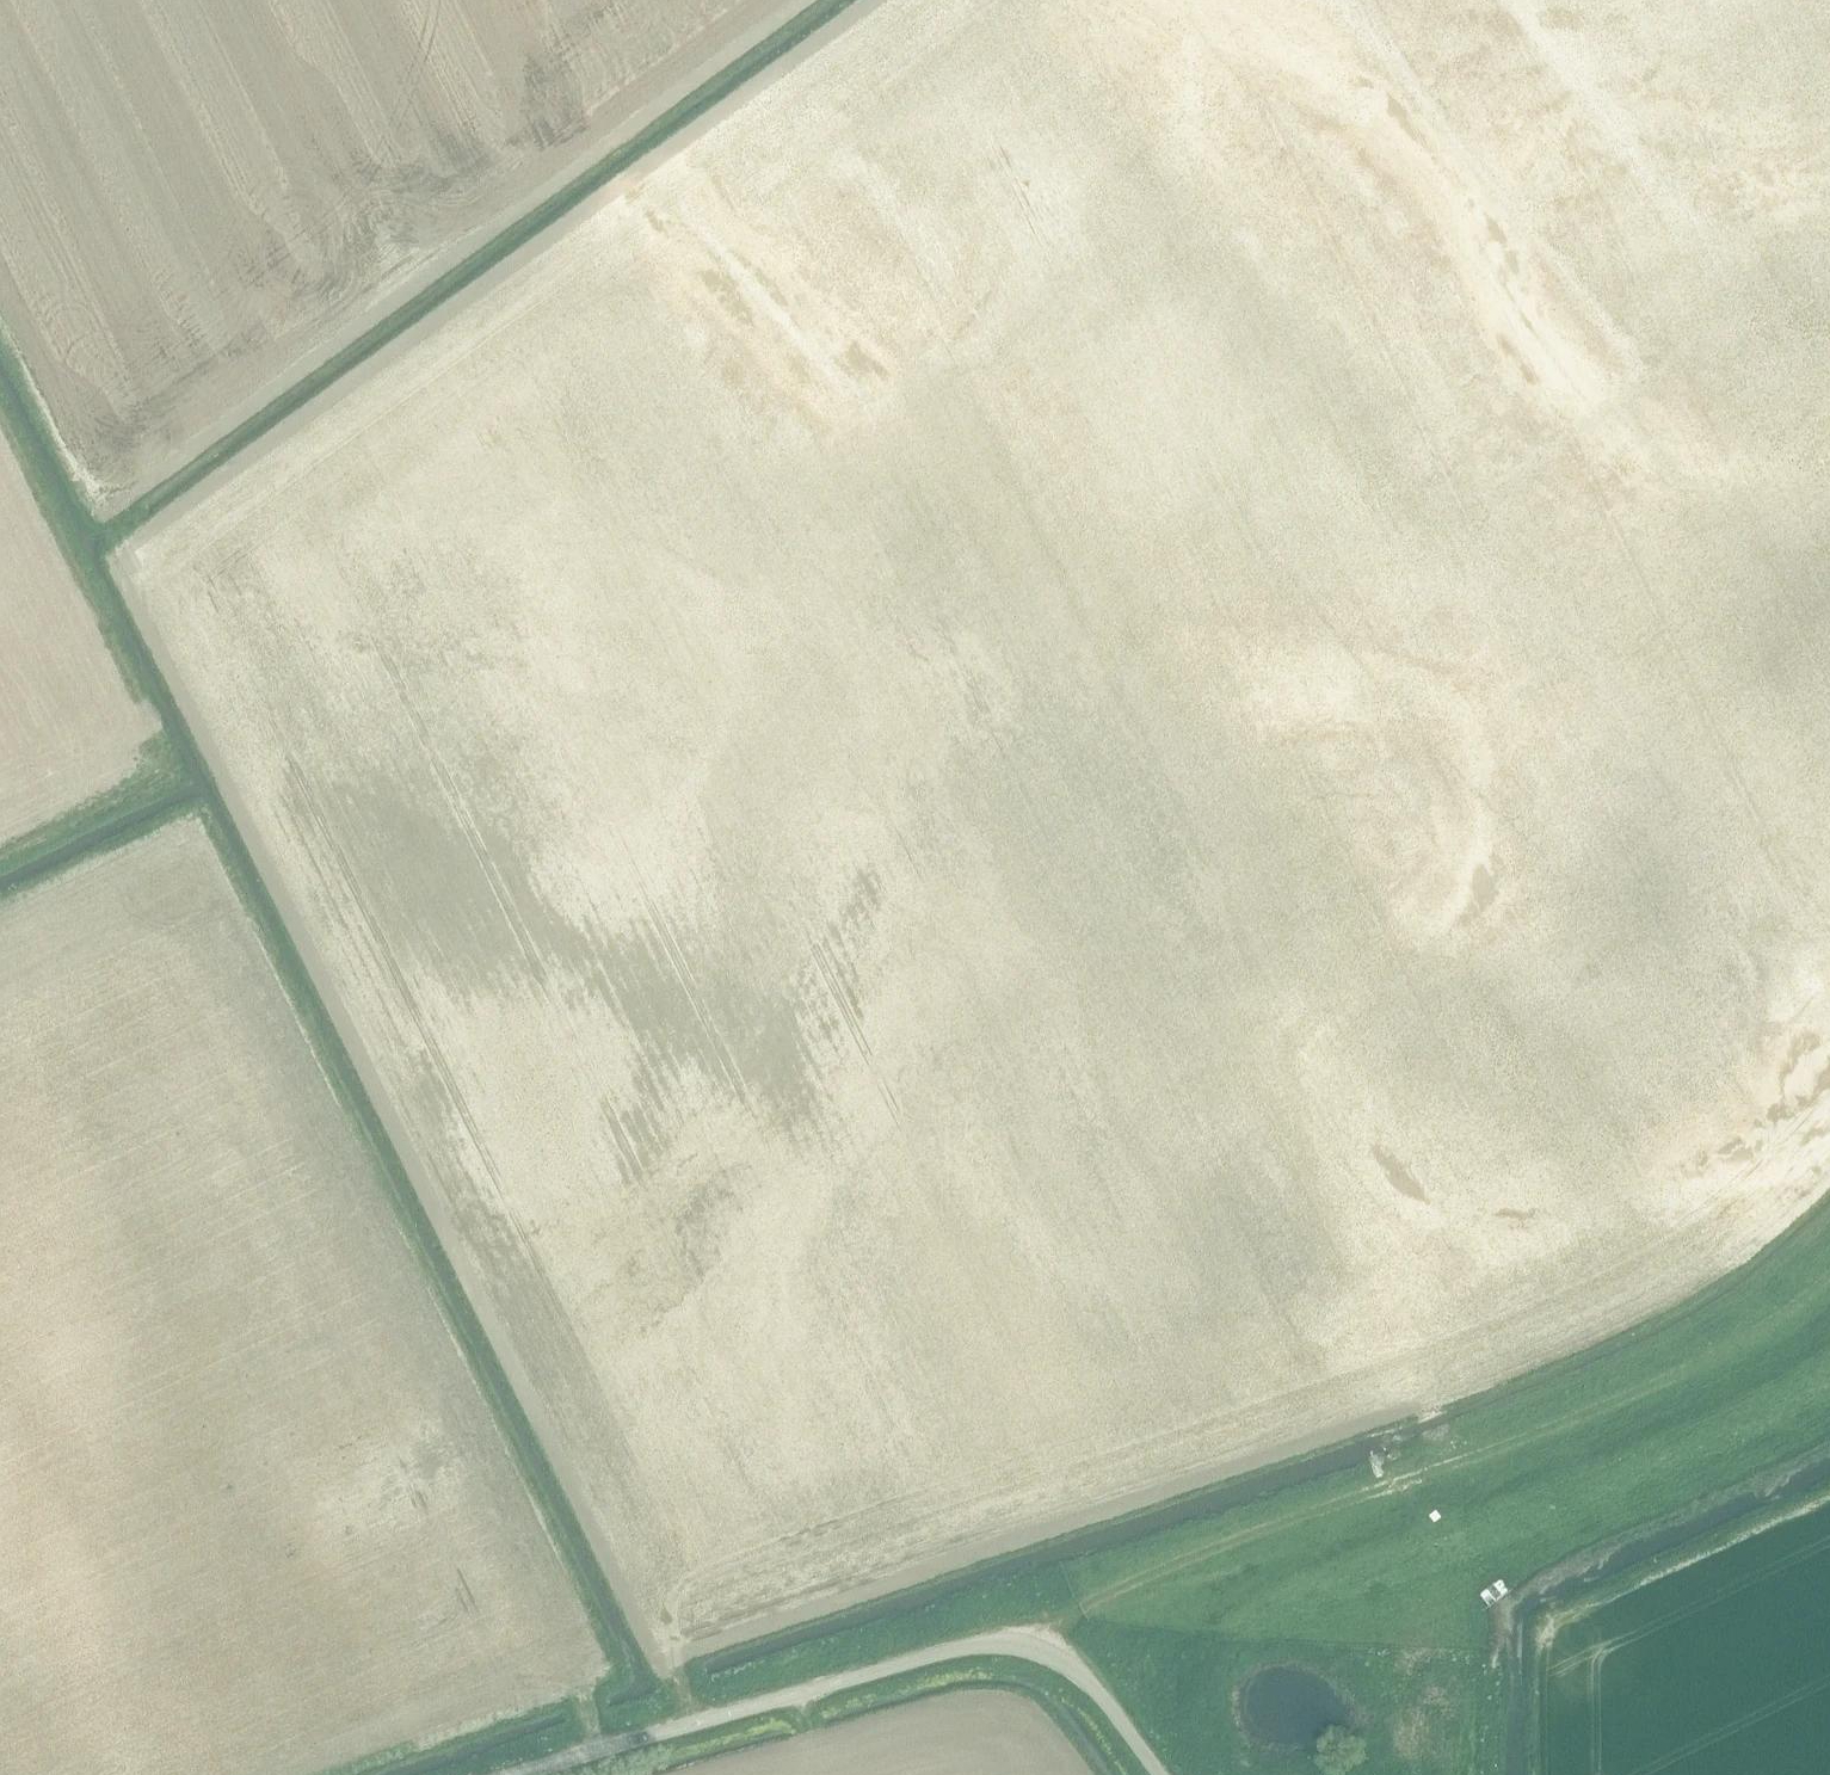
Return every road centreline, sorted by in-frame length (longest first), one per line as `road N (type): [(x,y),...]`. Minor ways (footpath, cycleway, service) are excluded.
road 1 (unclassified): [(511,1774),(967,1643),(1037,1651)]
road 2 (unclassified): [(1158,1774),(1082,1674),(1037,1651)]

